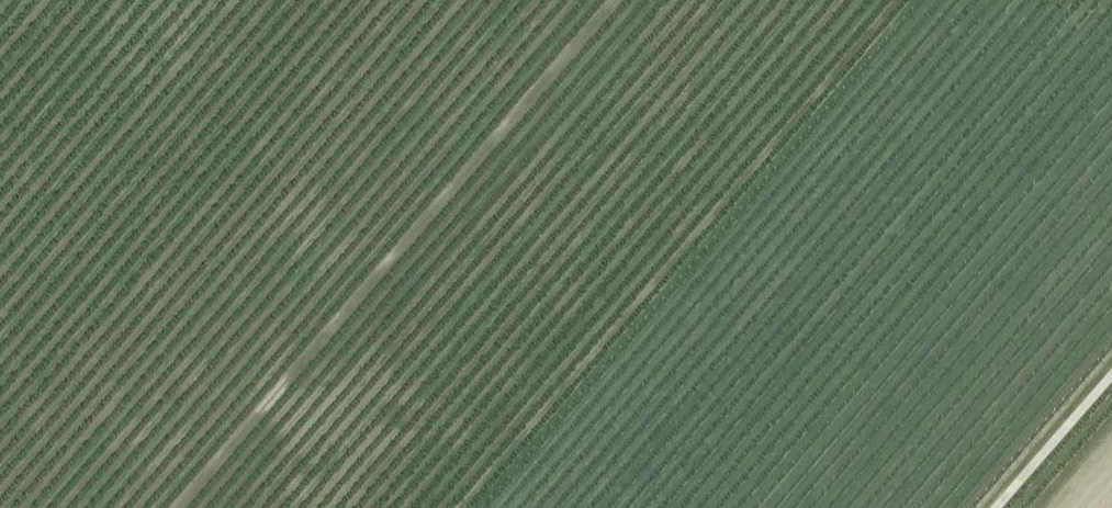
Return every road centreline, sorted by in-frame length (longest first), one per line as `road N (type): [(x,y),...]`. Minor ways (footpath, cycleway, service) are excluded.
road 1 (track): [(996,507),(1111,373)]

